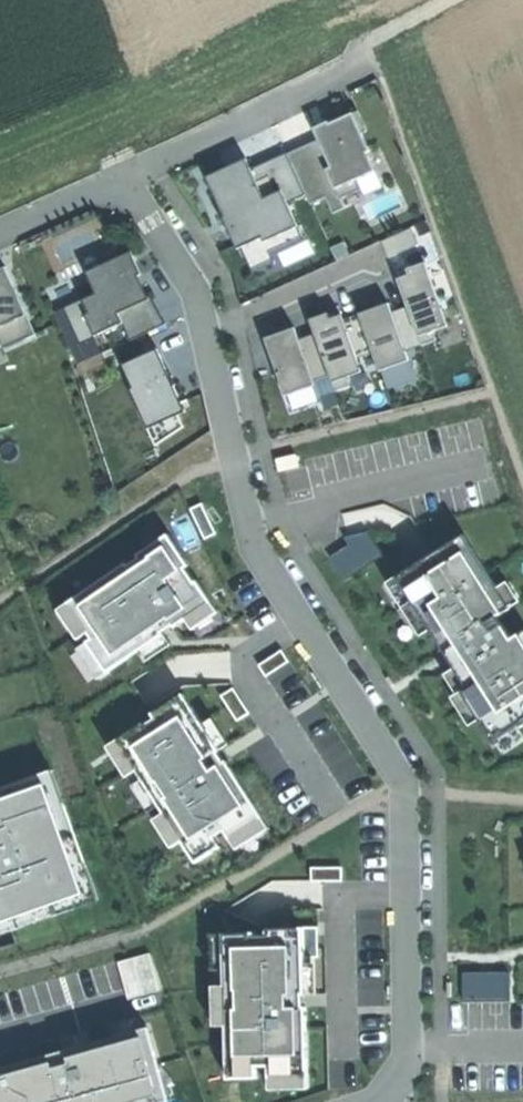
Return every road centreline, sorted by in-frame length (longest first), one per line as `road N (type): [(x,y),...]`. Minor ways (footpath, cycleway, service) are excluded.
road 1 (residential): [(205,335),(255,543),(405,787),(407,1042),(396,1086),(371,1101)]
road 2 (residential): [(363,59),(323,90),(116,178)]
road 3 (residential): [(116,178),(185,273),(205,335)]
road 4 (residential): [(205,335),(369,263)]
road 5 (residential): [(116,178),(0,231)]

